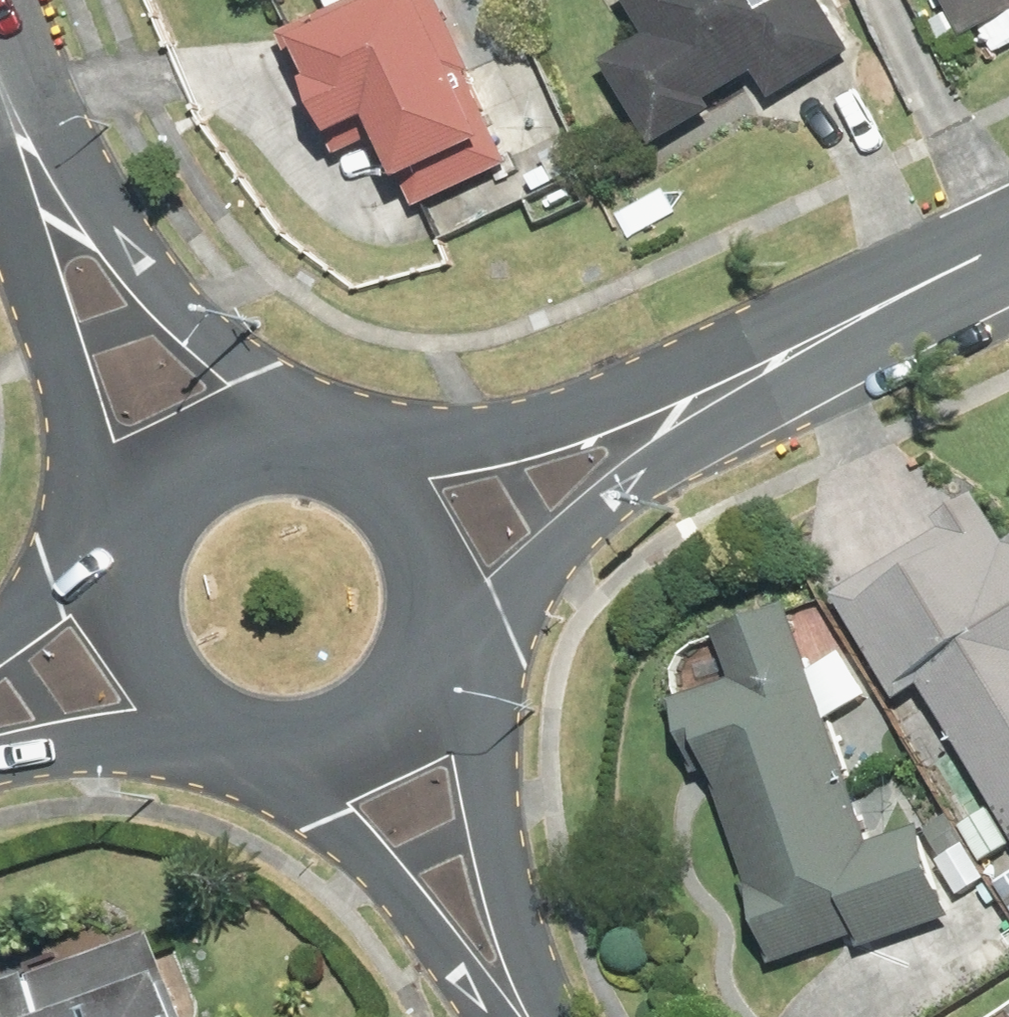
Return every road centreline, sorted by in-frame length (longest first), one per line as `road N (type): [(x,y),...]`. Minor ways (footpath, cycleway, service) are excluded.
road 1 (tertiary): [(774,366),(559,552),(502,618),(439,648)]
road 2 (tertiary): [(378,446),(774,366)]
road 3 (residential): [(138,547),(86,455),(55,351),(39,291),(39,175)]
road 4 (residential): [(515,1016),(472,986),(250,734)]
road 5 (residential): [(439,648),(485,749),(530,970),(531,1016)]
road 6 (residential): [(39,175),(150,270),(235,361),(316,424)]
road 7 (tertiary): [(1008,247),(774,366)]
road 8 (tertiary): [(250,734),(0,761)]
road 9 (tertiary): [(250,734),(206,714),(171,682),(146,641),(135,595),(138,547)]
road 10 (tertiary): [(138,547),(155,503),(184,466),(223,439),(269,424),(316,424)]
road 11 (tertiary): [(378,446),(421,485),(447,536),(453,593),(439,648)]
road 12 (tertiary): [(439,648),(414,686),(380,715),(339,734),(294,740),(250,734)]
road 13 (tertiary): [(0,634),(54,583),(138,547)]

